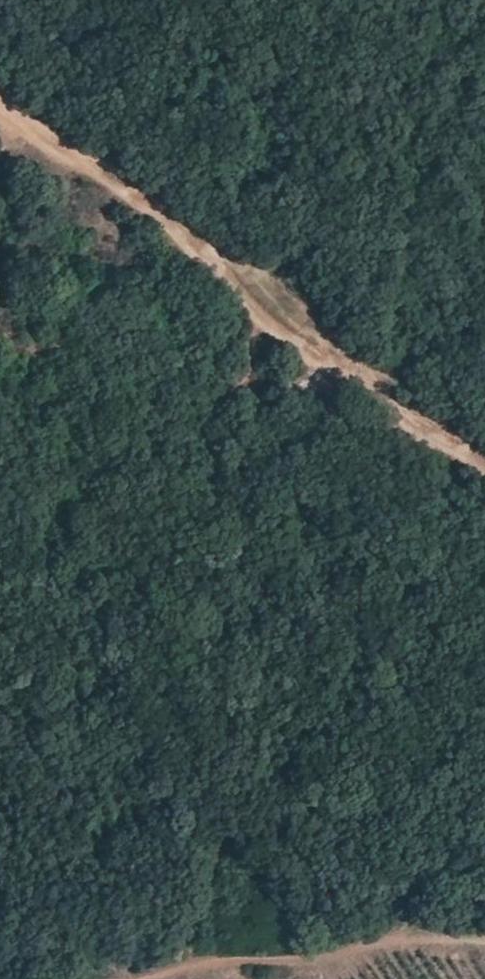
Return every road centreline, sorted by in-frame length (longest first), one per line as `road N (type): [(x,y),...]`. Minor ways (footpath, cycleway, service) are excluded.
road 1 (track): [(484,452),(418,417),(280,302),(0,106)]
road 2 (track): [(139,978),(213,948),(320,954),(437,936),(484,939)]

